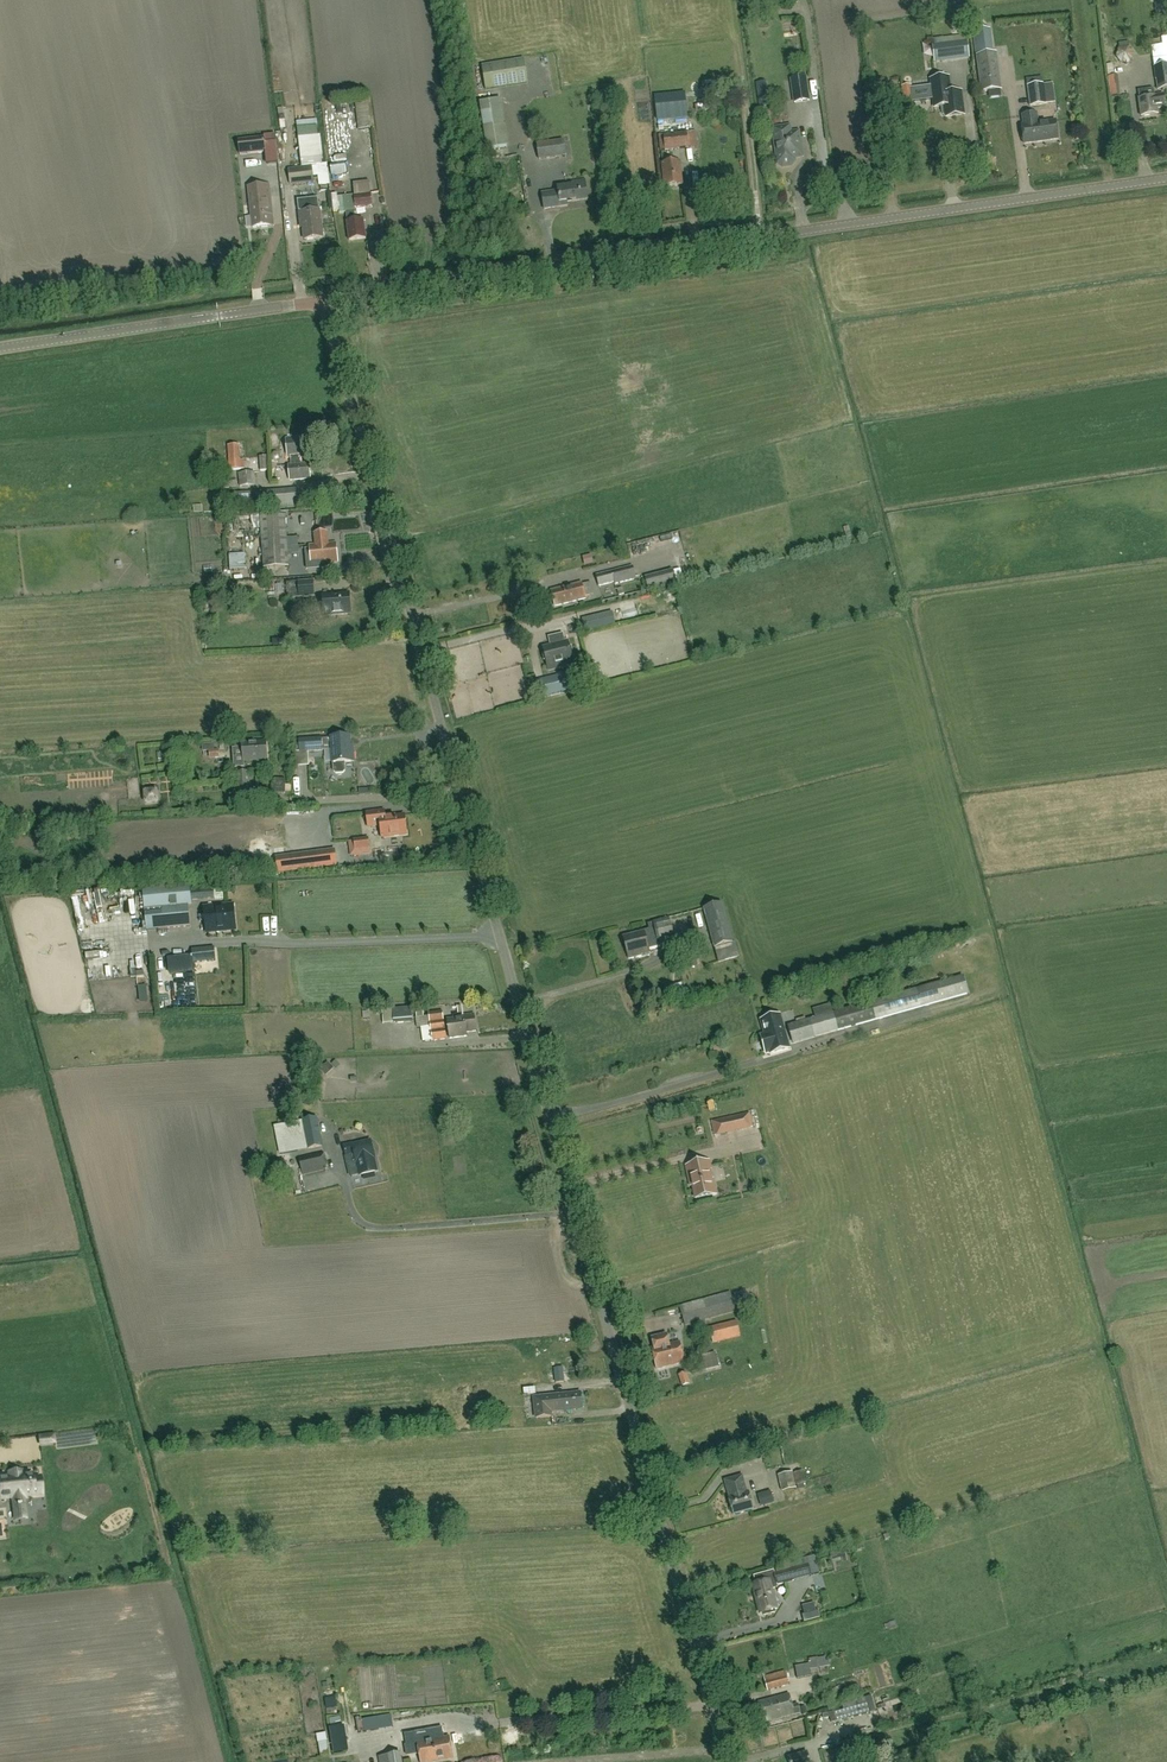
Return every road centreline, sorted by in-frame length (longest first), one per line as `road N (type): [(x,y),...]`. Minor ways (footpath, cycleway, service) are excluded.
road 1 (unclassified): [(727,1761),(324,301)]
road 2 (tertiary): [(324,301),(1166,178)]
road 3 (tertiary): [(0,349),(324,301)]

